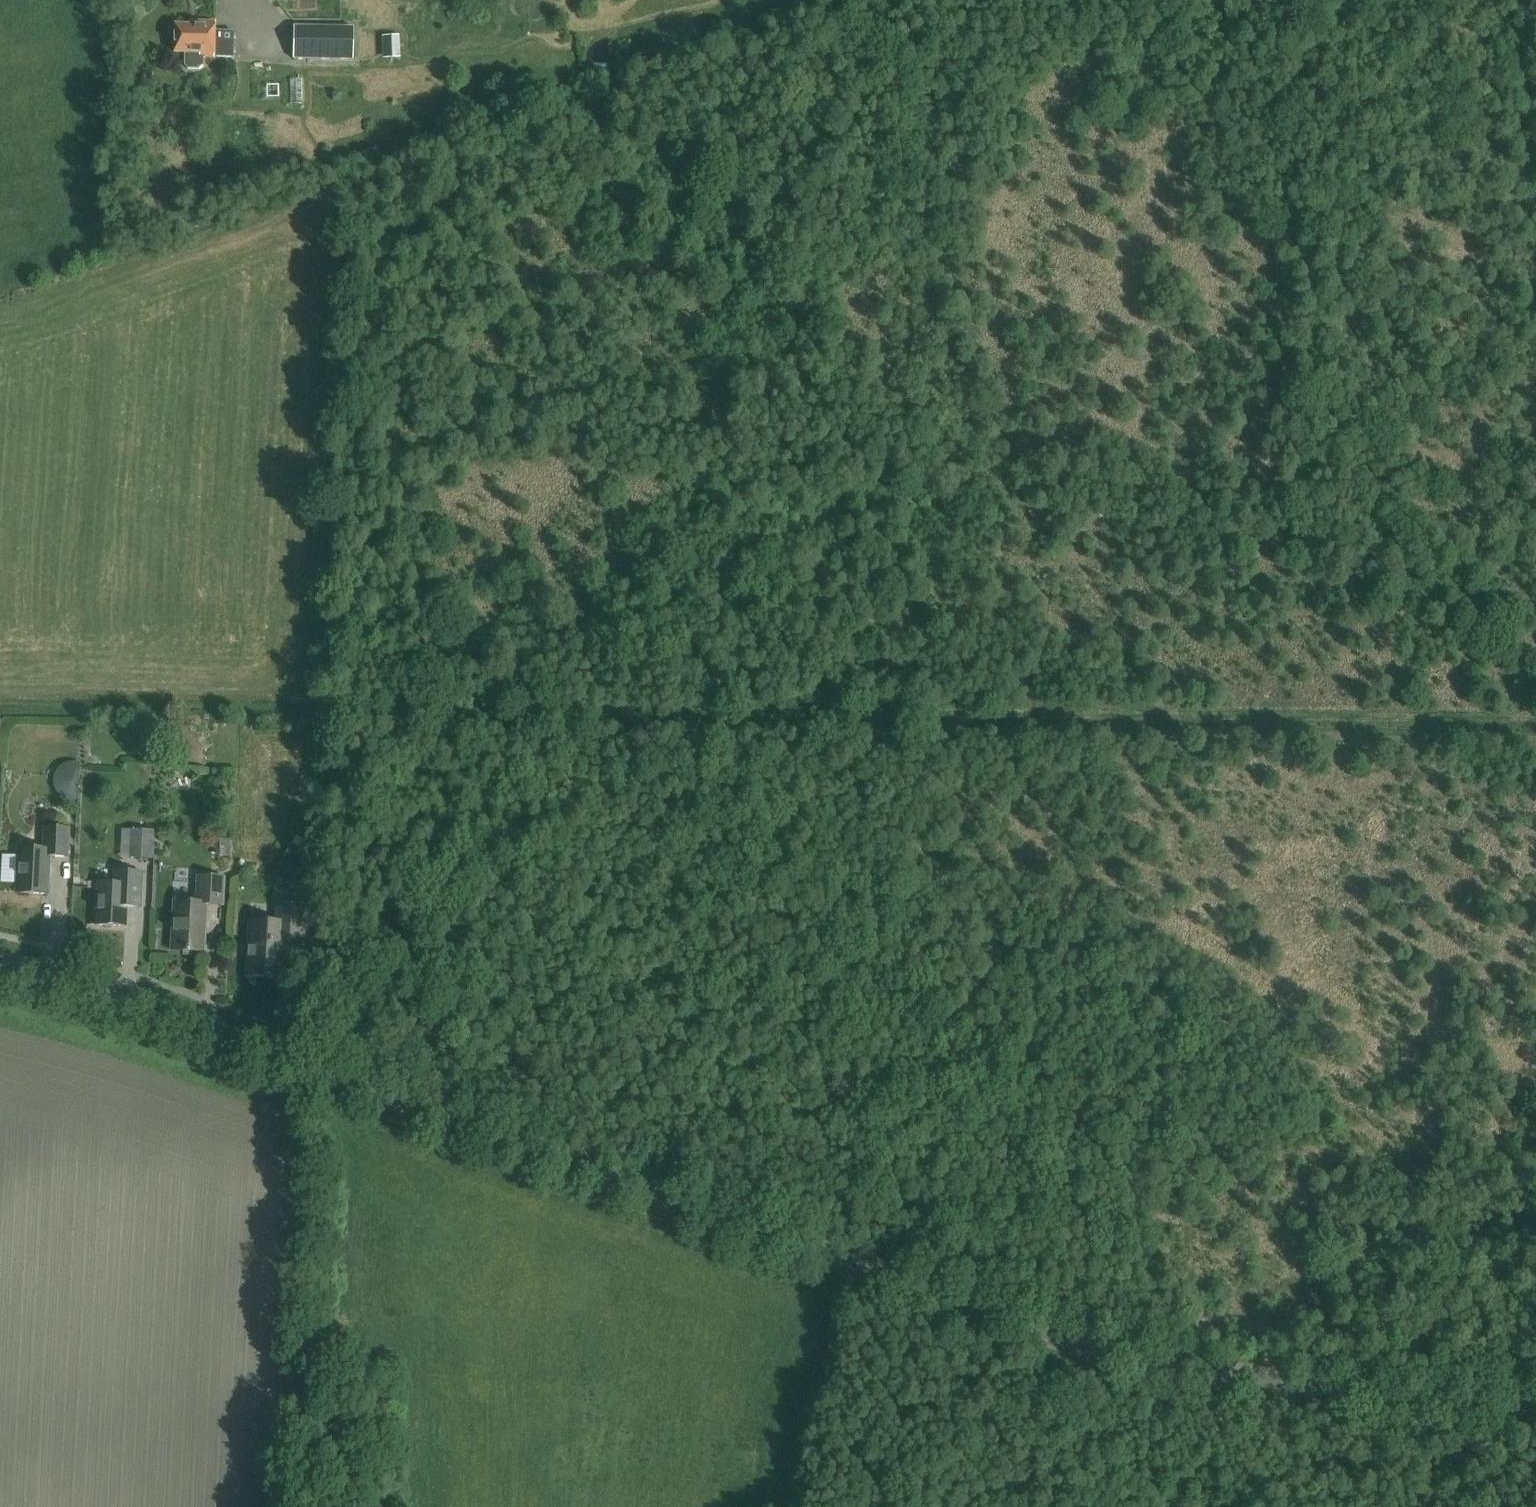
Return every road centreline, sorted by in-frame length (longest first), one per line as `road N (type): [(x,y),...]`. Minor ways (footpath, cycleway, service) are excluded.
road 1 (tertiary): [(1535,1404),(1262,1389),(1097,1352),(0,964)]

